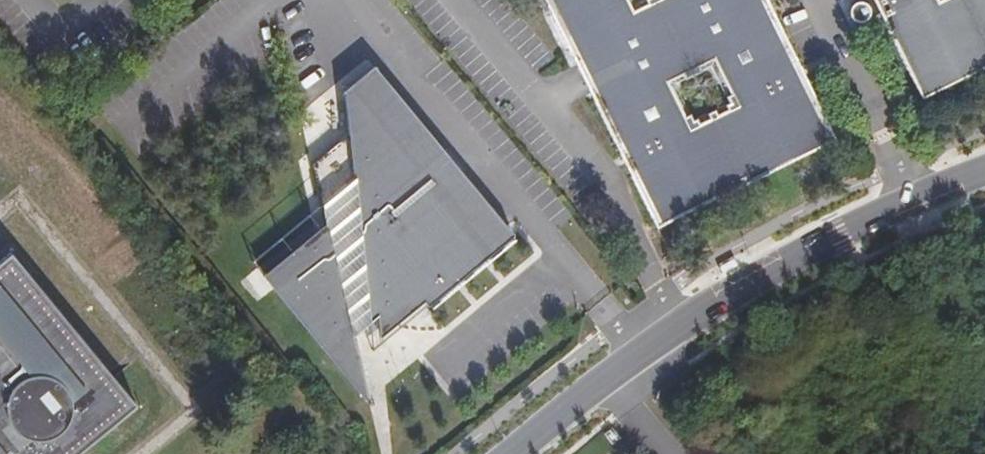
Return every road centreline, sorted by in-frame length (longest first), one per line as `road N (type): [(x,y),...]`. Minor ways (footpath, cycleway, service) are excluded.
road 1 (tertiary): [(984,172),(758,283),(515,453)]

